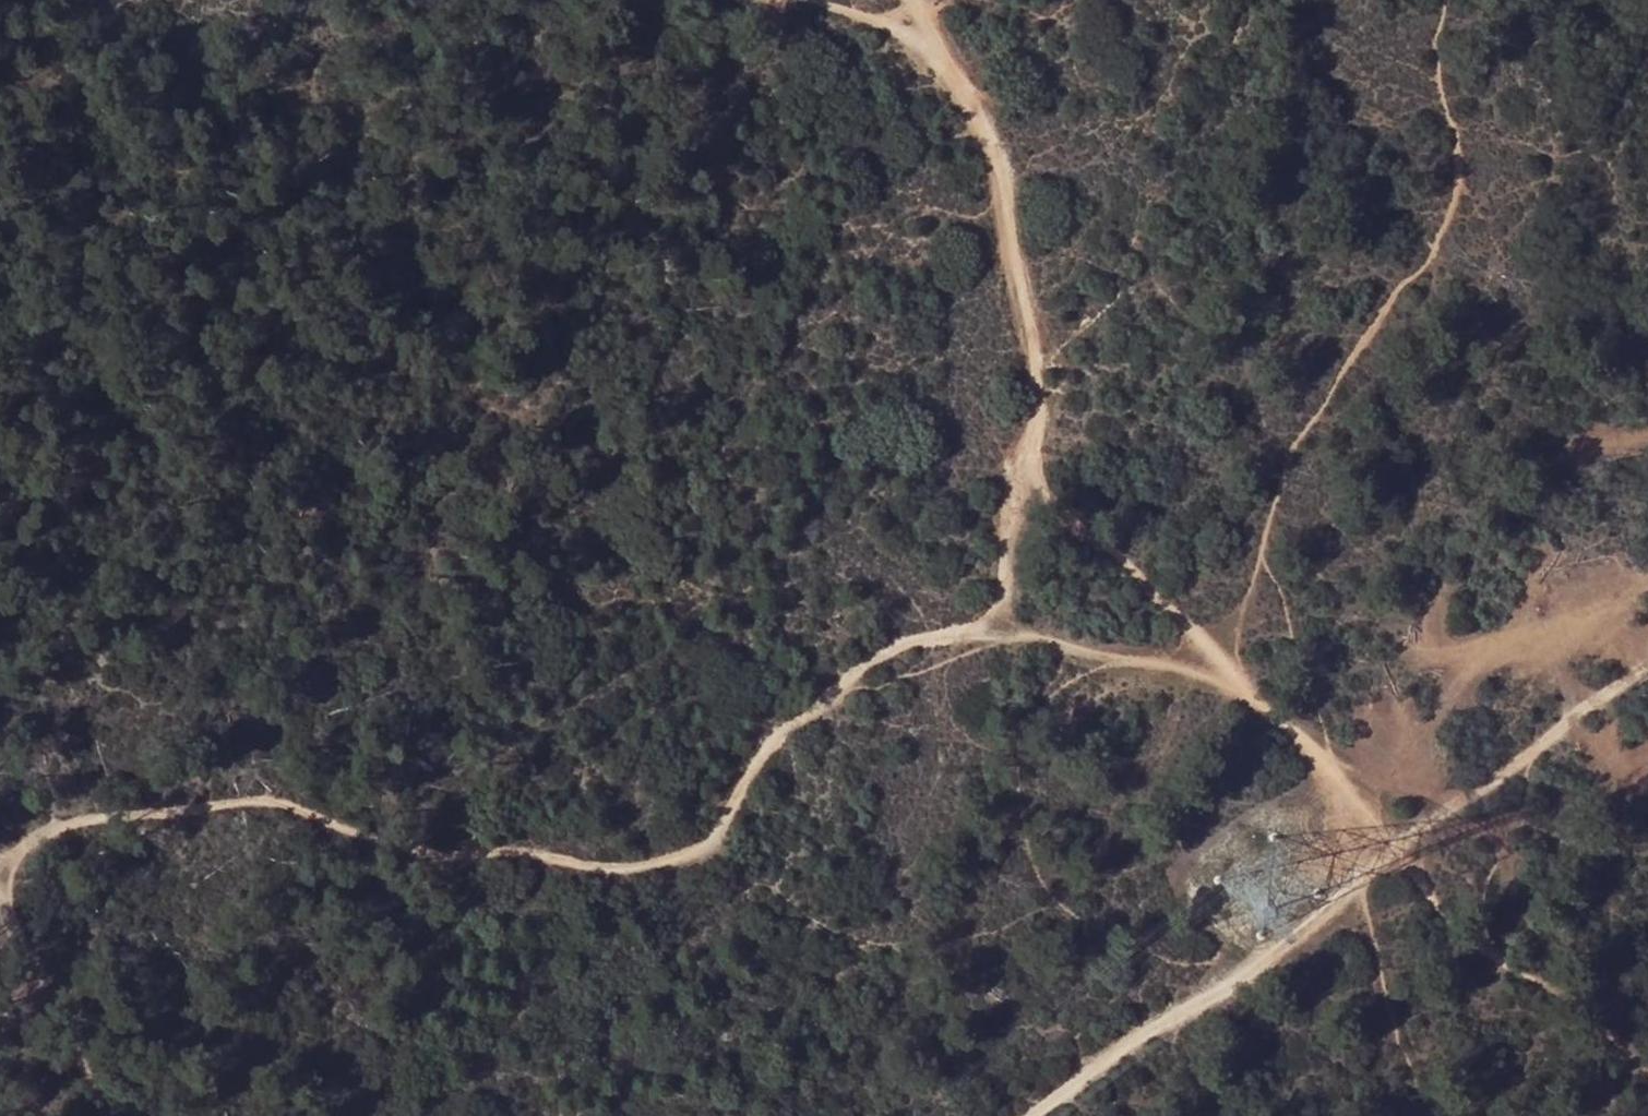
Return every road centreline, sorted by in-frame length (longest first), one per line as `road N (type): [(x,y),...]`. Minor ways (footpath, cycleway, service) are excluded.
road 1 (track): [(0,868),(119,814),(255,808),(551,863),(599,866),(685,851),(734,817),(853,681),(947,629),(993,626),(1243,690),(1318,753),(1395,860)]
road 2 (track): [(1243,690),(1129,565),(1041,488),(1034,443),(1040,403),(996,149),(947,39),(918,0)]
road 3 (track): [(1395,860),(1052,1115)]
road 4 (track): [(1395,860),(1647,669)]
road 5 (track): [(993,626),(1013,486),(1034,443)]

